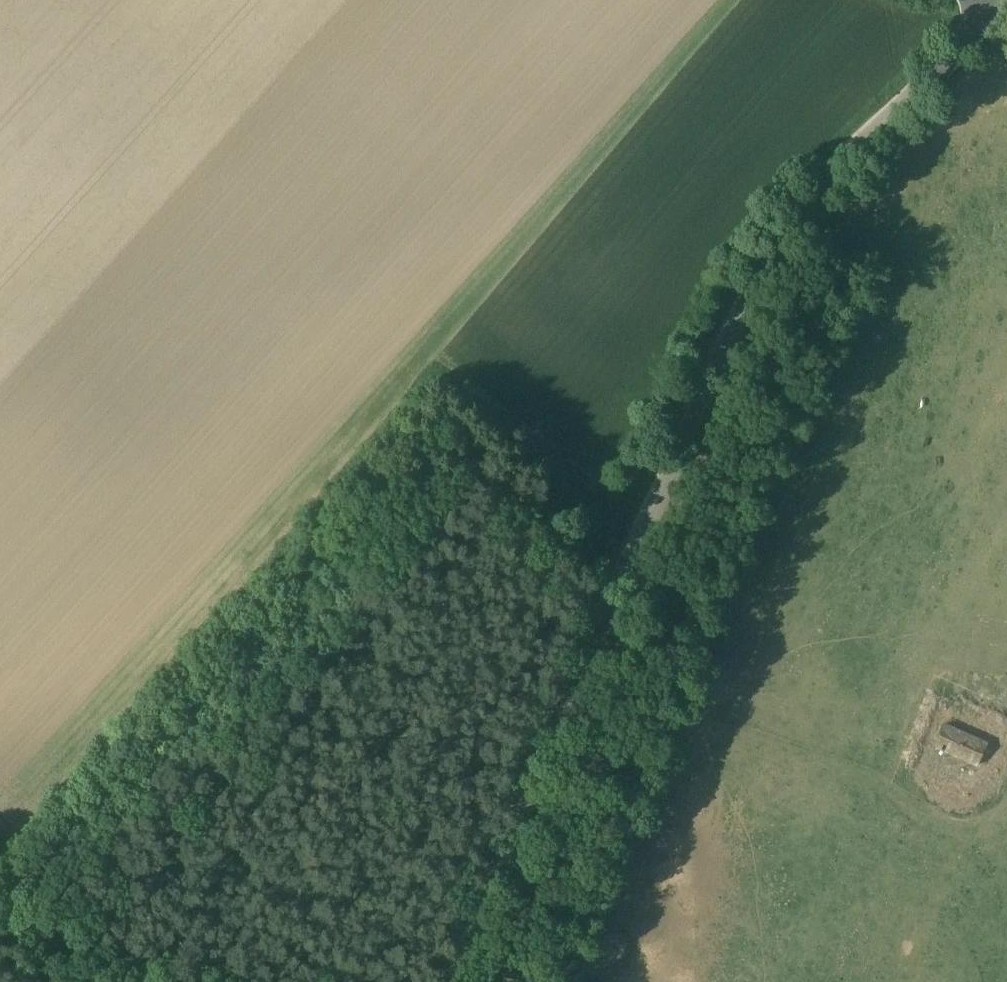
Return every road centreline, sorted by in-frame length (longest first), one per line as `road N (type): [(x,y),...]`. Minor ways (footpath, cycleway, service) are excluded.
road 1 (unclassified): [(439,981),(774,250),(836,169),(1001,0)]

